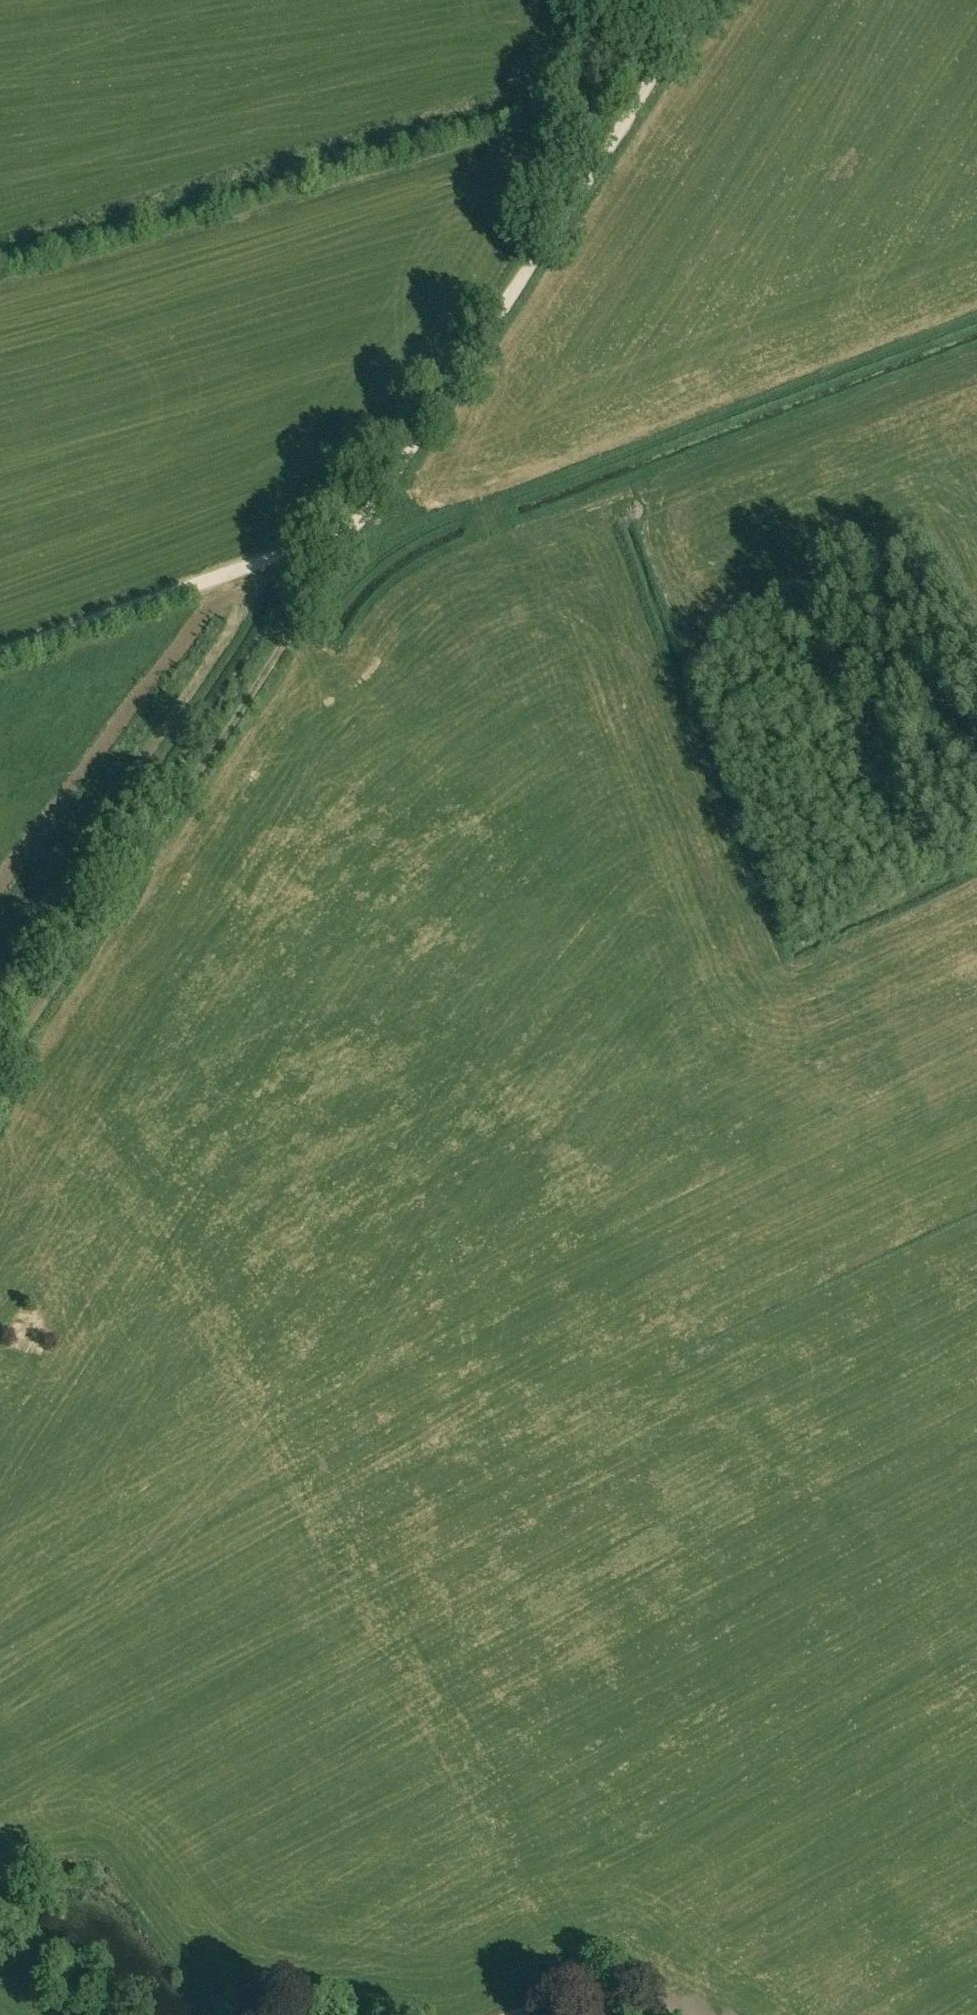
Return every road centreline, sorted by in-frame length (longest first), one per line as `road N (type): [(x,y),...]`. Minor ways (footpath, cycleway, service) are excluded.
road 1 (track): [(712,0),(367,520)]
road 2 (track): [(367,520),(0,658)]

